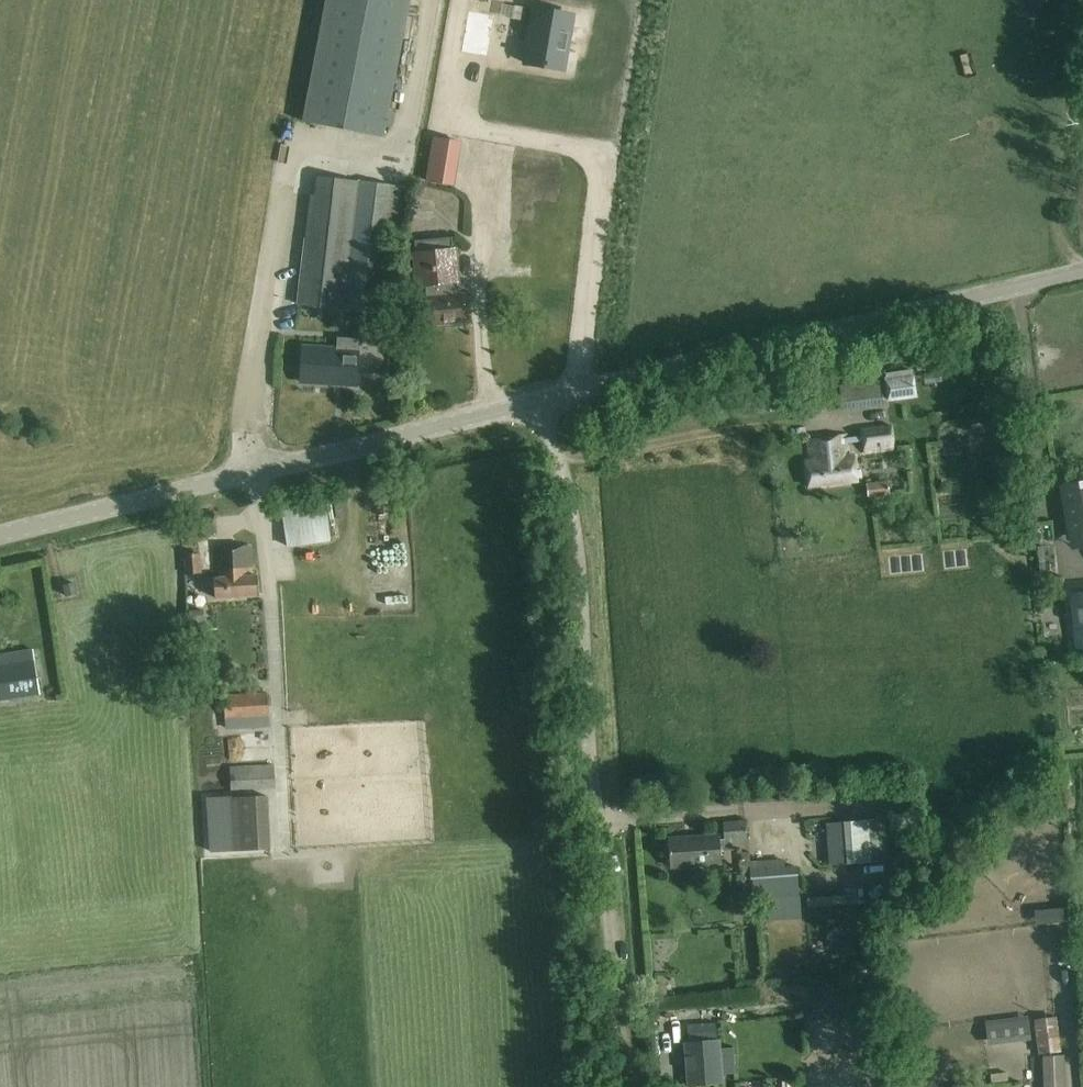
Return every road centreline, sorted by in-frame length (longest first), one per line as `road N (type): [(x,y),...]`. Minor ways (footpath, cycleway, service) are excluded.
road 1 (unclassified): [(0,532),(1082,271)]
road 2 (track): [(541,399),(573,508),(619,1086)]

